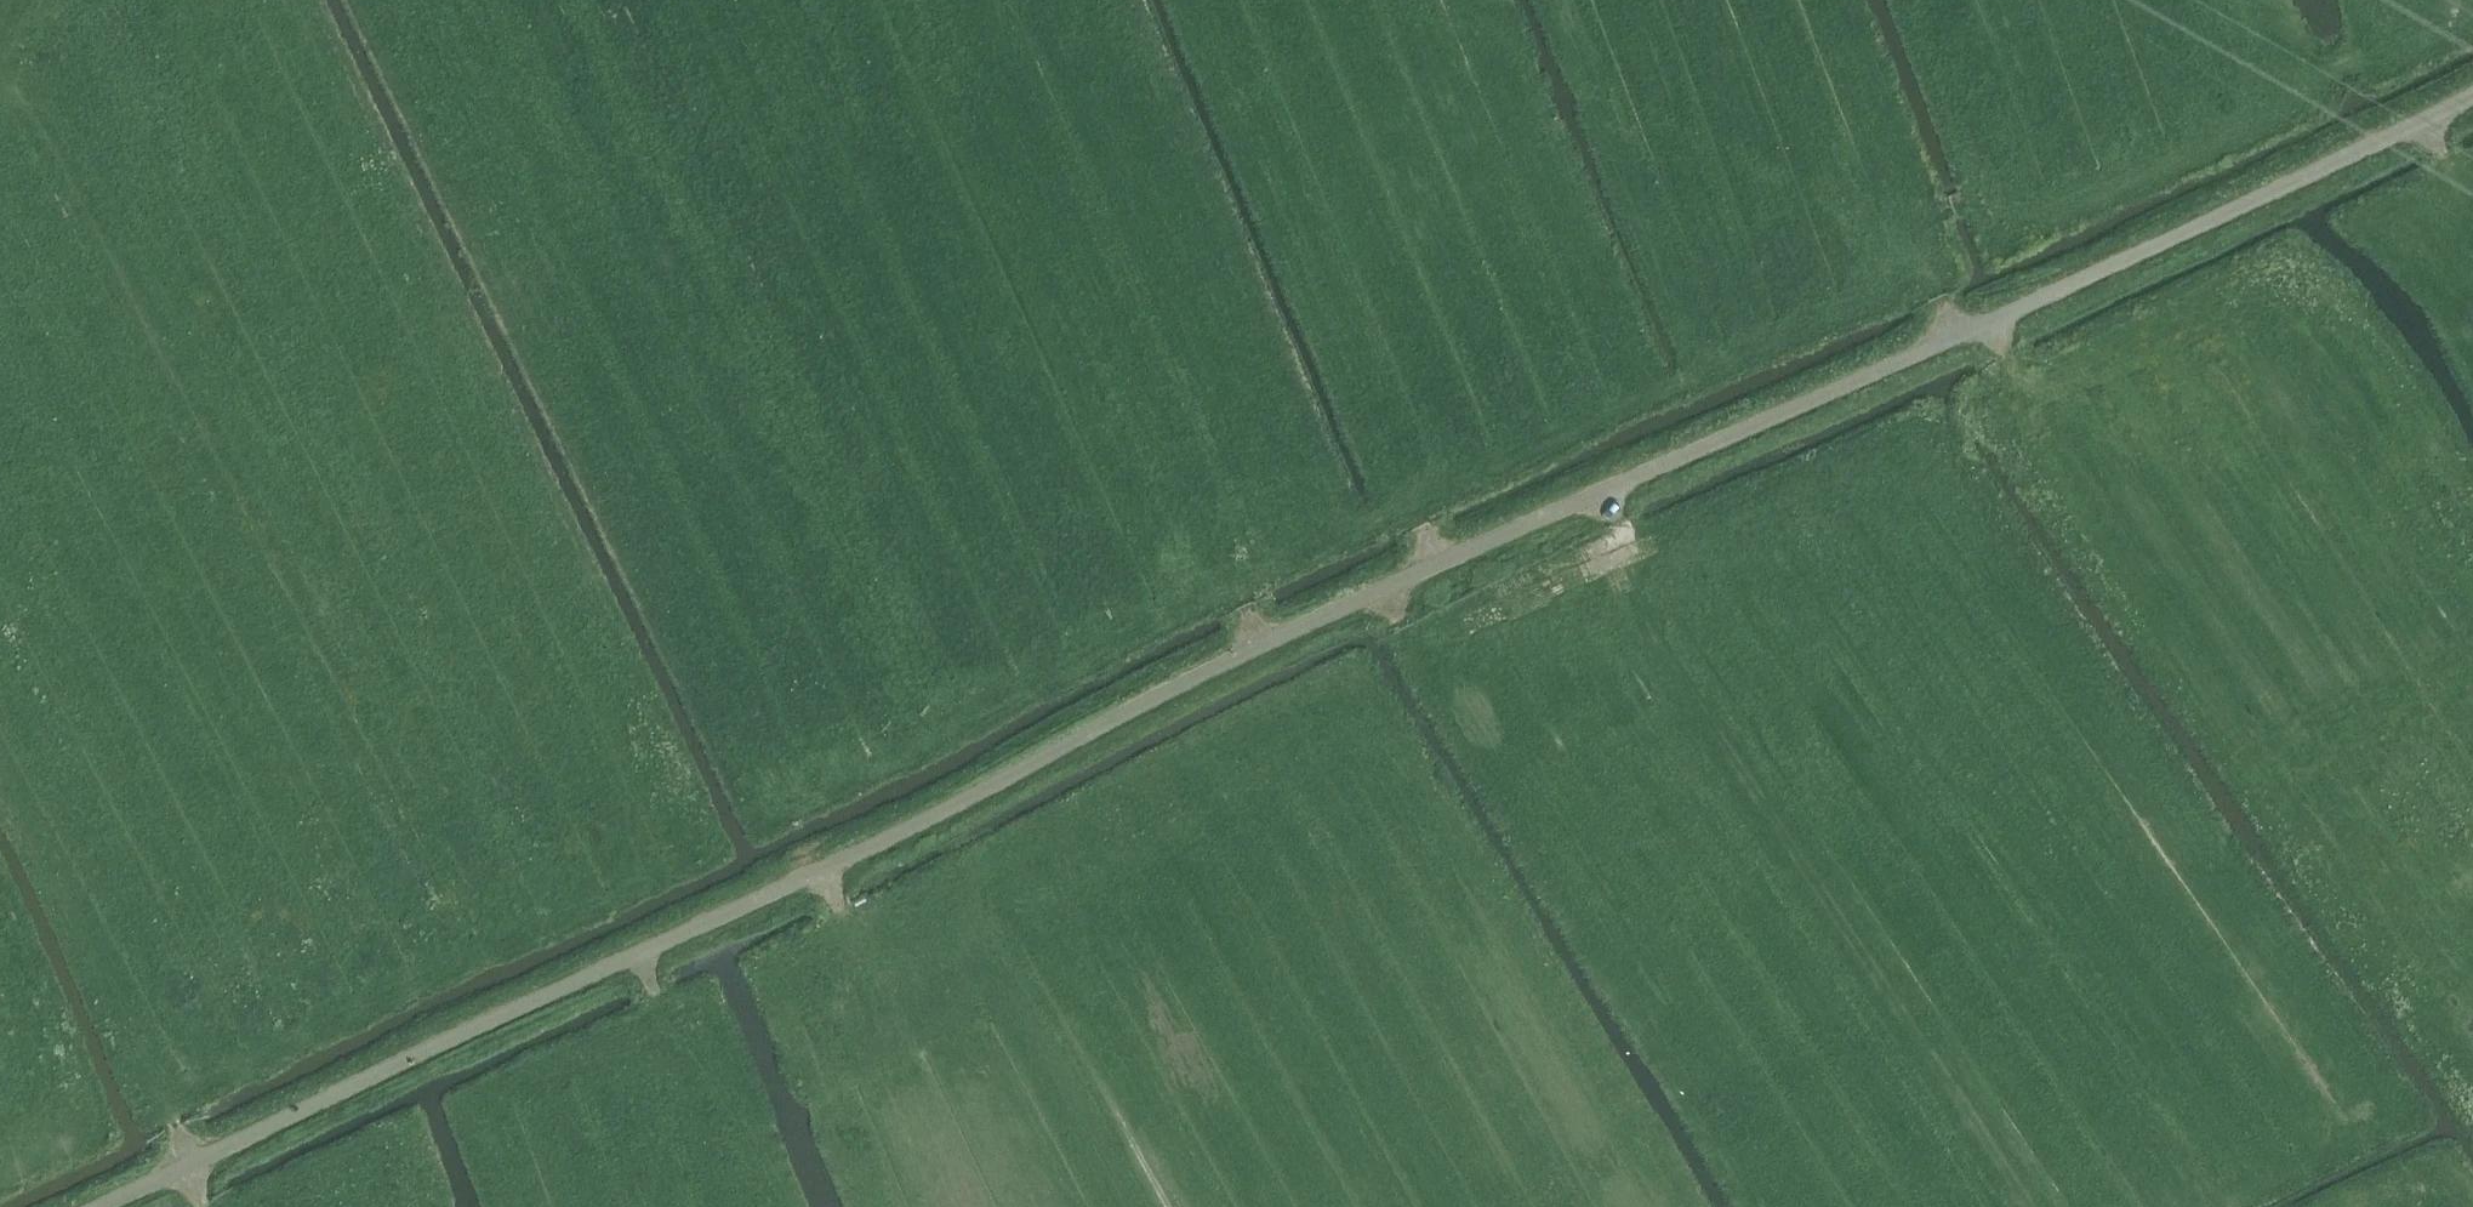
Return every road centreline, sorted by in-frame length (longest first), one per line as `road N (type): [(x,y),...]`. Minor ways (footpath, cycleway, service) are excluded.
road 1 (unclassified): [(102,1206),(946,809),(1268,642),(2472,95)]

